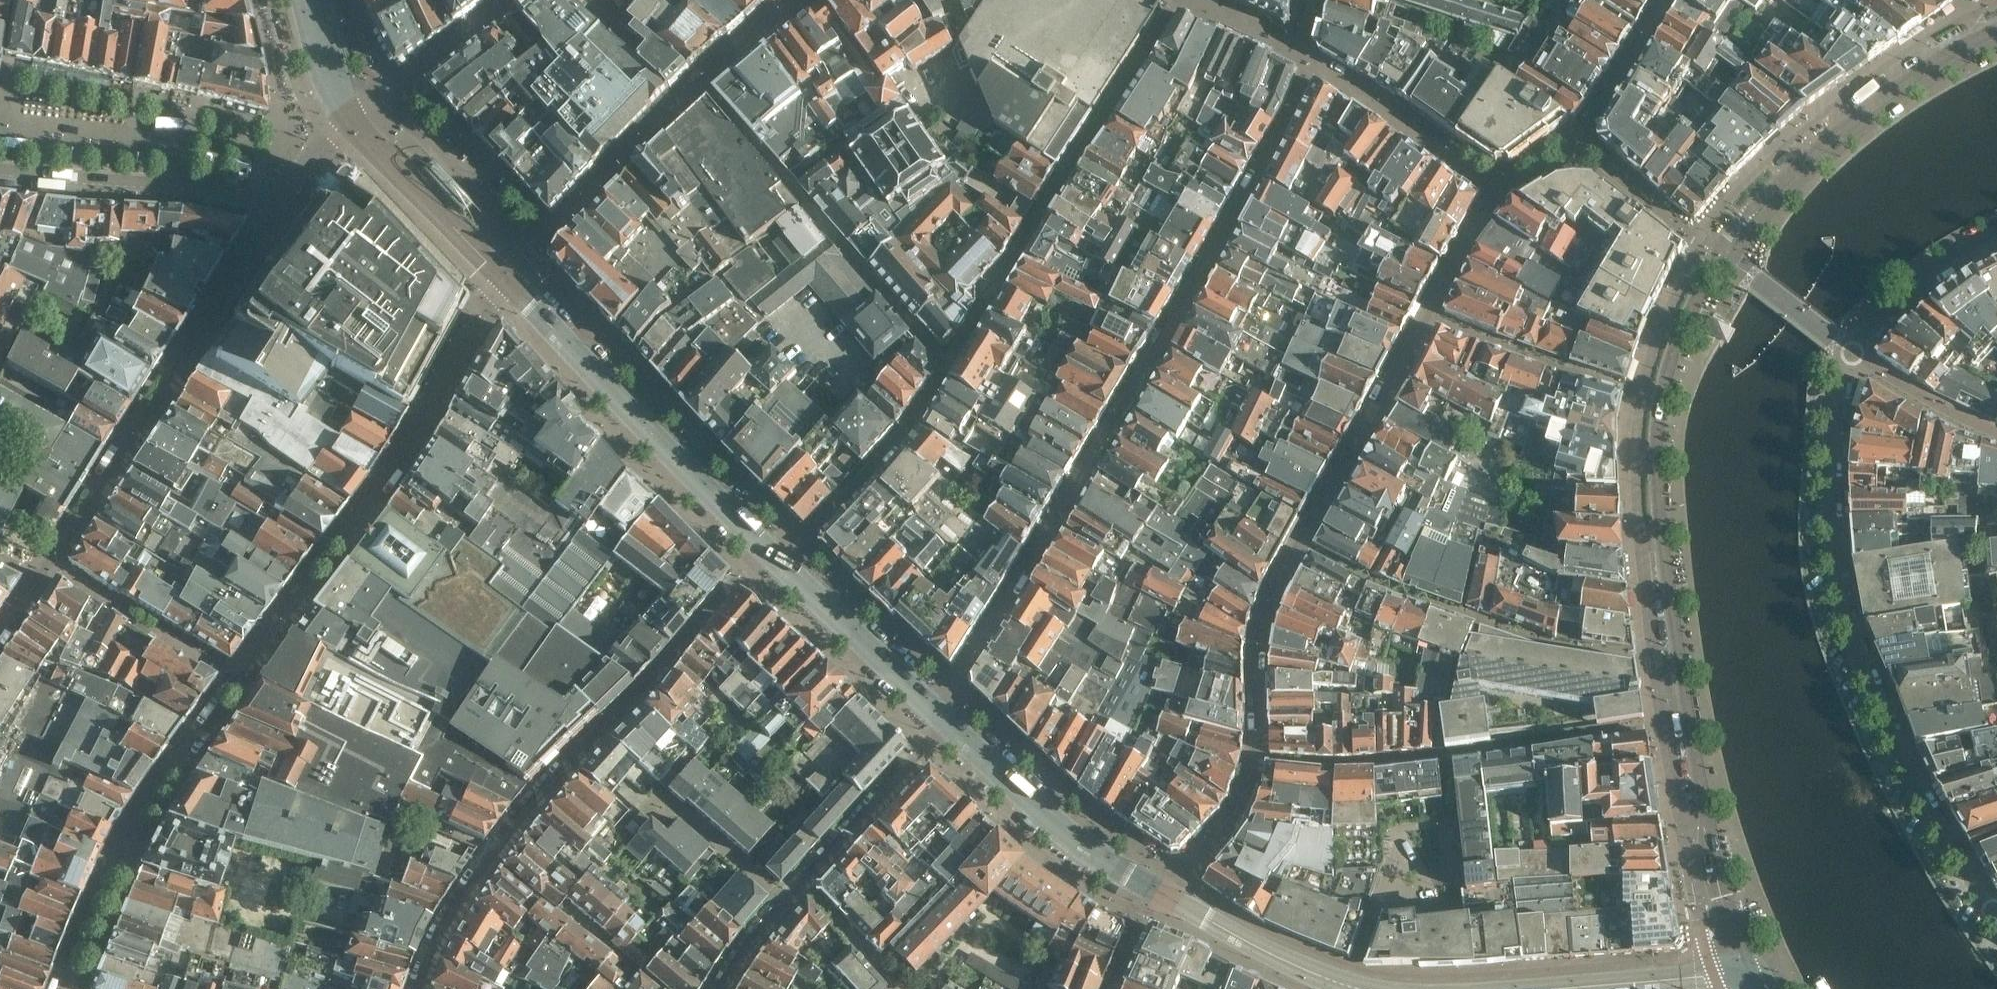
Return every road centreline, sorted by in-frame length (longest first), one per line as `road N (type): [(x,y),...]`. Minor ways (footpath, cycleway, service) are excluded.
road 1 (residential): [(1982,34),(1898,84),(1762,197),(1716,252),(1671,350),(1657,489),(1687,720),(1738,972)]
road 2 (tertiary): [(774,554),(390,159),(355,113)]
road 3 (residential): [(1852,353),(1841,394),(1835,502),(1853,632),(1903,751),(1989,906)]
road 4 (residential): [(774,554),(740,575),(489,856),(440,923),(416,988)]
road 5 (tertiary): [(1359,988),(1158,894),(1062,828),(936,711)]
road 6 (residential): [(355,113),(312,150),(278,205),(0,170)]
road 7 (residential): [(936,711),(923,743),(797,878),(711,988)]
road 8 (tertiary): [(936,711),(774,554)]
road 9 (tertiary): [(1738,972),(1538,988)]
road 10 (residential): [(1996,233),(1899,297),(1852,353)]
road 11 (residential): [(1996,431),(1852,353)]
road 12 (tertiary): [(355,113),(324,60),(303,0)]

